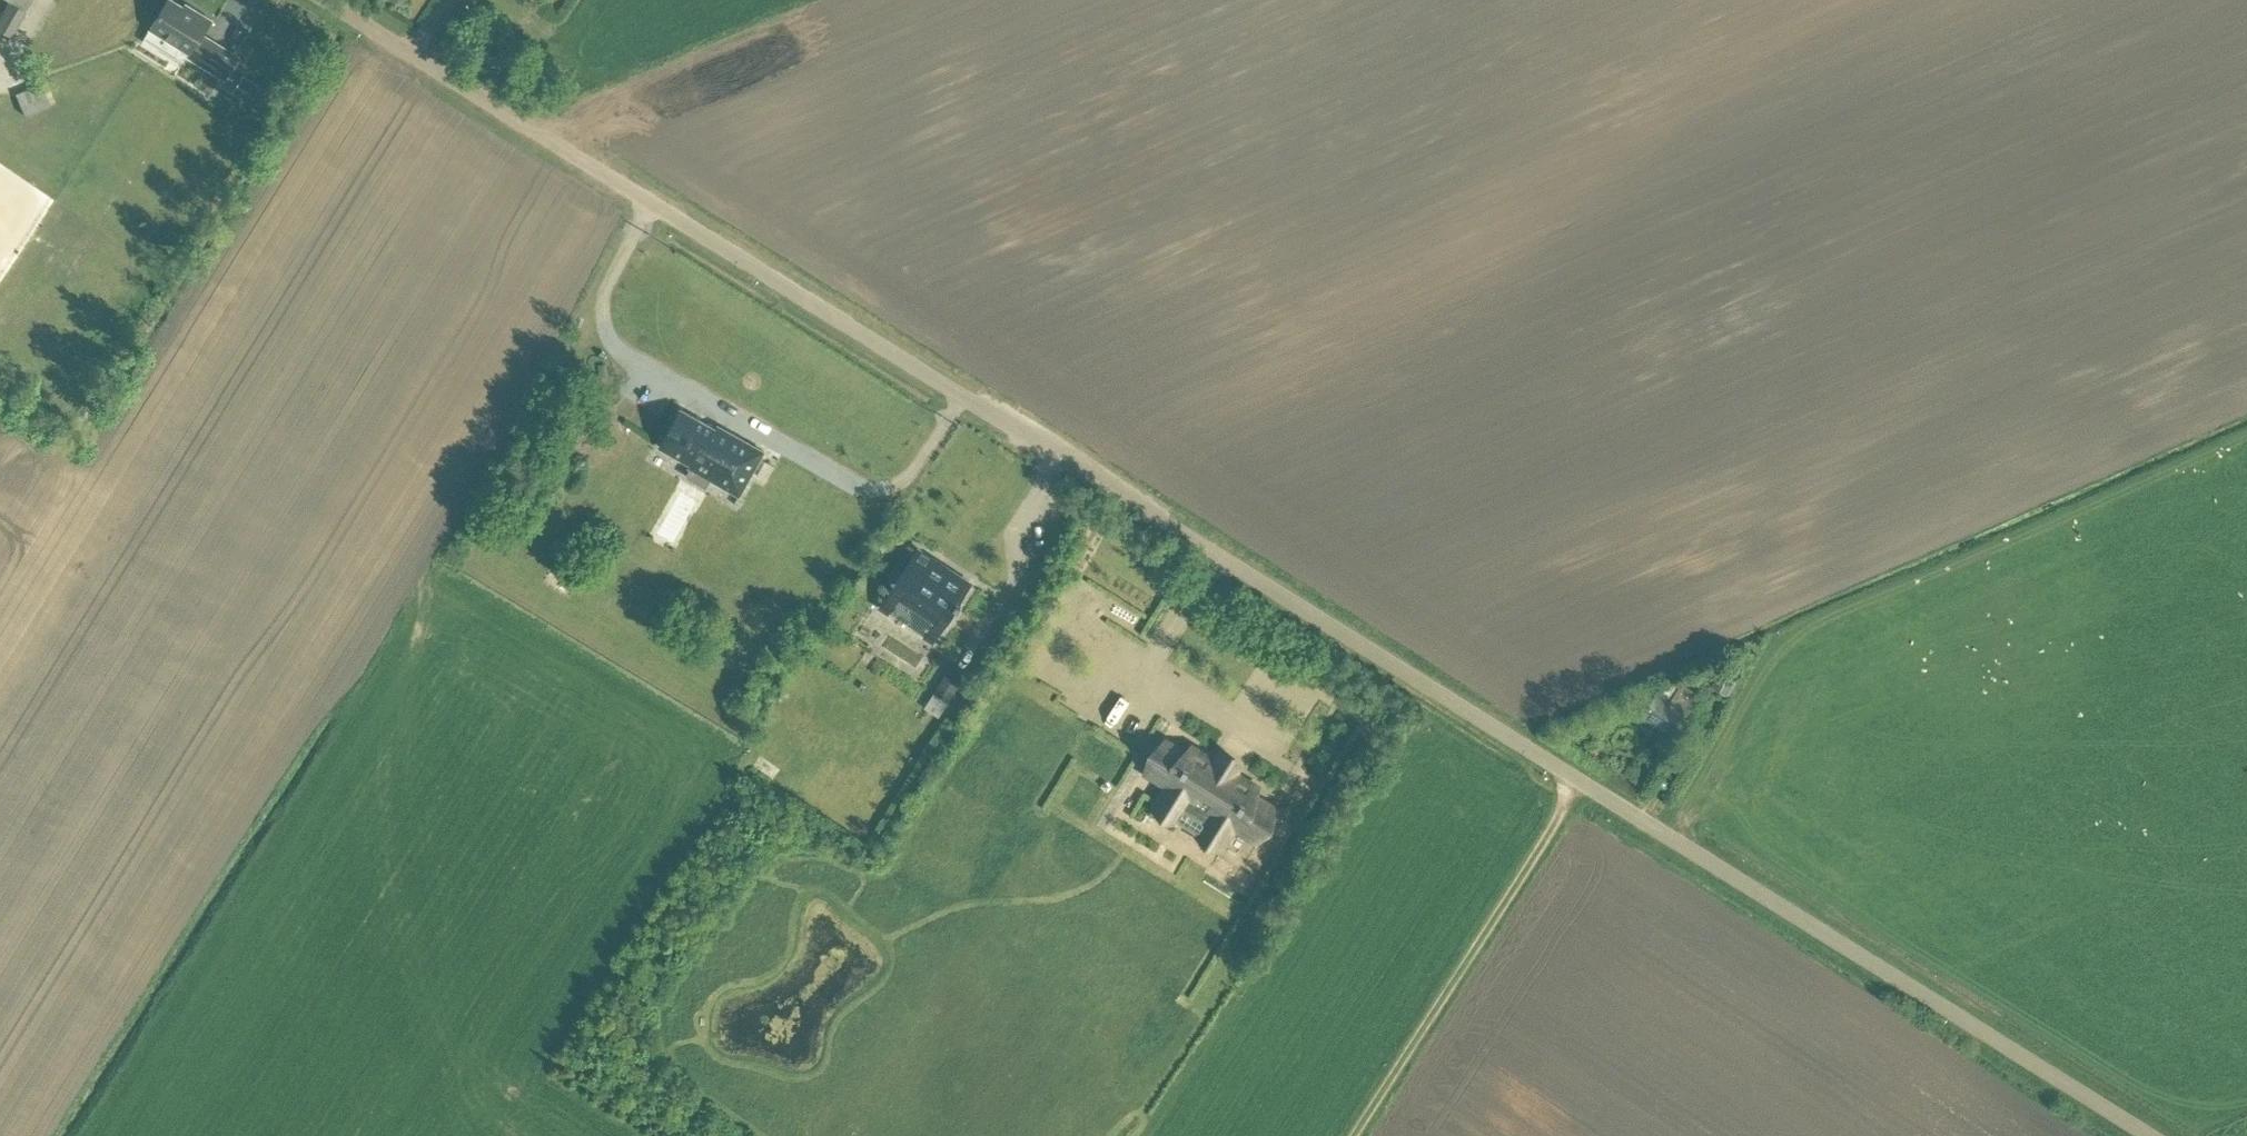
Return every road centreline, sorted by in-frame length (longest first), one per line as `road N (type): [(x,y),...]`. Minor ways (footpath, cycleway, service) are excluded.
road 1 (unclassified): [(2153,1135),(328,0)]
road 2 (track): [(1580,779),(1351,1135)]

